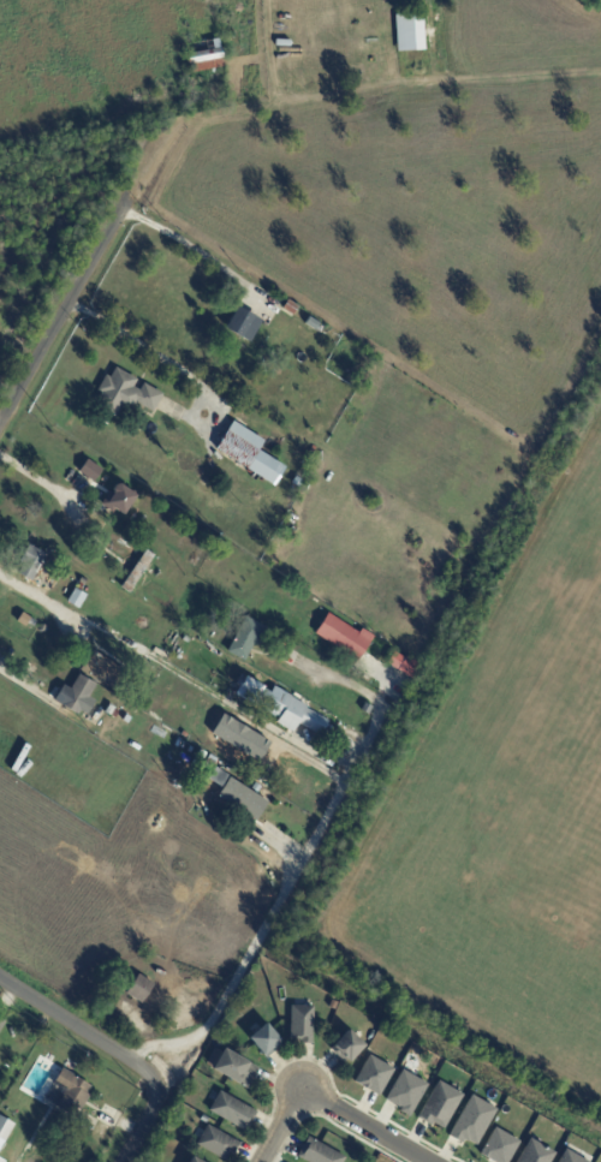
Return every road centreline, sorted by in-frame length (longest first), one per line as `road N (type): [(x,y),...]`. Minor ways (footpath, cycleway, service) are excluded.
road 1 (residential): [(0,441),(173,133)]
road 2 (residential): [(123,1161),(161,1096),(141,1060),(0,972)]
road 3 (residential): [(129,213),(250,288)]
road 4 (residential): [(303,1094),(420,1161)]

